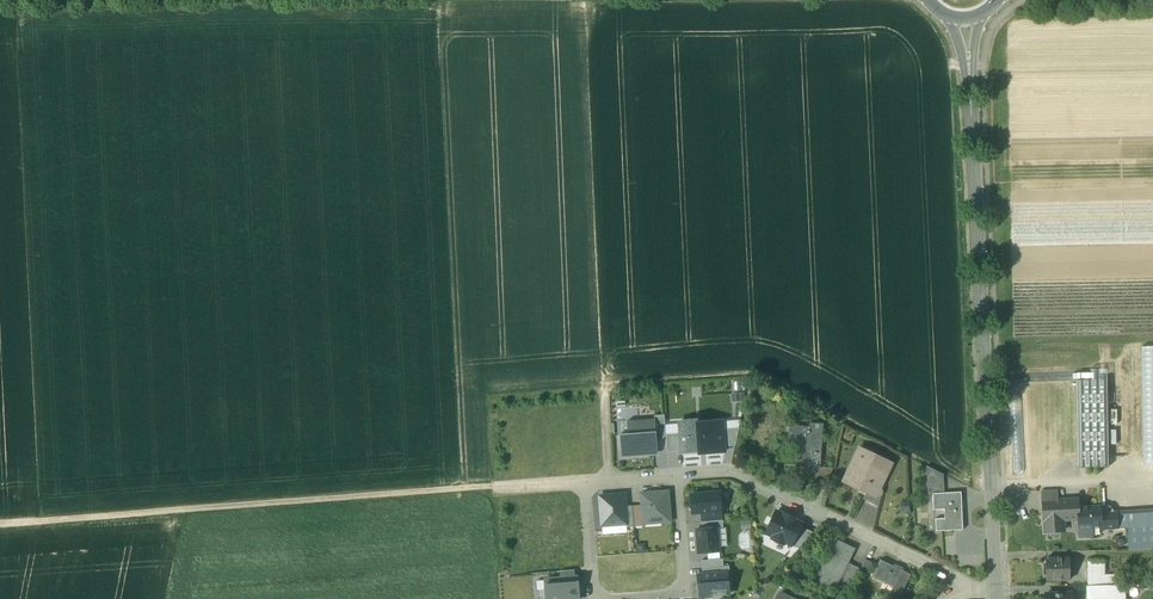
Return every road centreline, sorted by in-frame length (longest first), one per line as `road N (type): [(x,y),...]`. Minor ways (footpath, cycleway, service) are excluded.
road 1 (residential): [(997,591),(967,20)]
road 2 (track): [(0,525),(495,487)]
road 3 (residential): [(972,586),(729,473),(676,479)]
road 4 (residential): [(607,598),(684,593),(676,479)]

